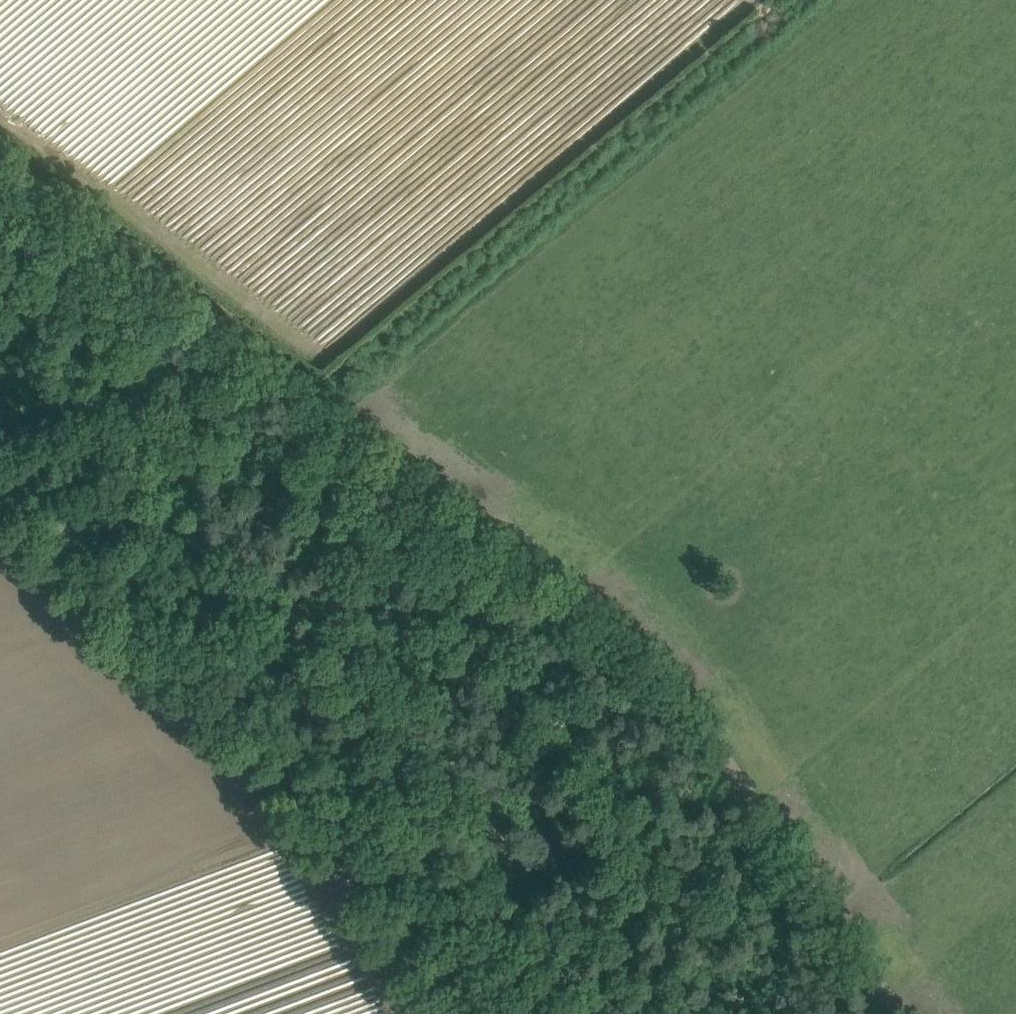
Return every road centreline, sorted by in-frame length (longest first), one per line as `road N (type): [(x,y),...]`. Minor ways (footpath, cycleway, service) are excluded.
road 1 (track): [(0,119),(318,358)]

